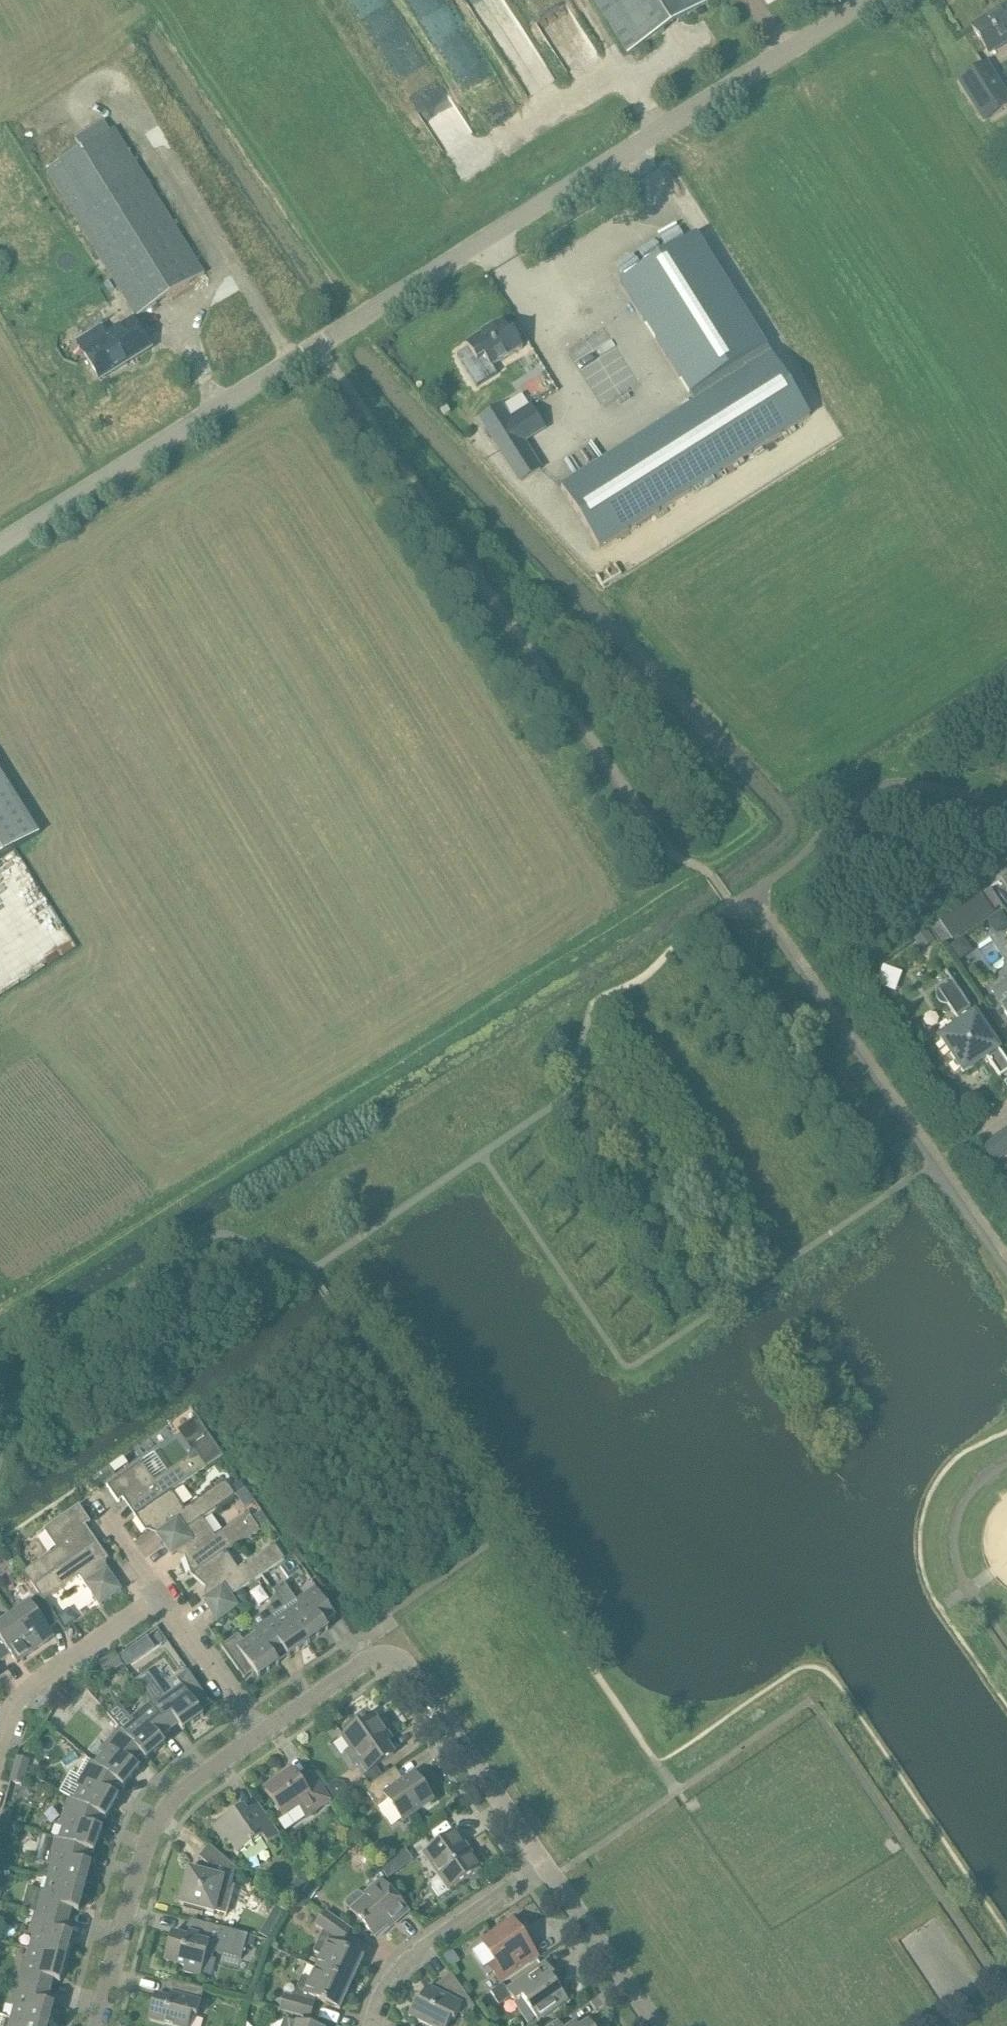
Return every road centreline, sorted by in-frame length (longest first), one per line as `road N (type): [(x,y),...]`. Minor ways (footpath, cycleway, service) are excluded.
road 1 (unclassified): [(0,542),(867,0)]
road 2 (residential): [(96,2025),(139,1861),(162,1814),(257,1736)]
road 3 (residential): [(545,1864),(402,1663),(384,1655)]
road 4 (residential): [(369,2025),(396,1971),(545,1864)]
road 5 (residential): [(0,1729),(22,1694),(160,1595)]
road 6 (residential): [(661,2025),(545,1864)]
road 7 (residential): [(257,1736),(160,1595)]
road 8 (residential): [(257,1736),(366,1659),(384,1655)]

